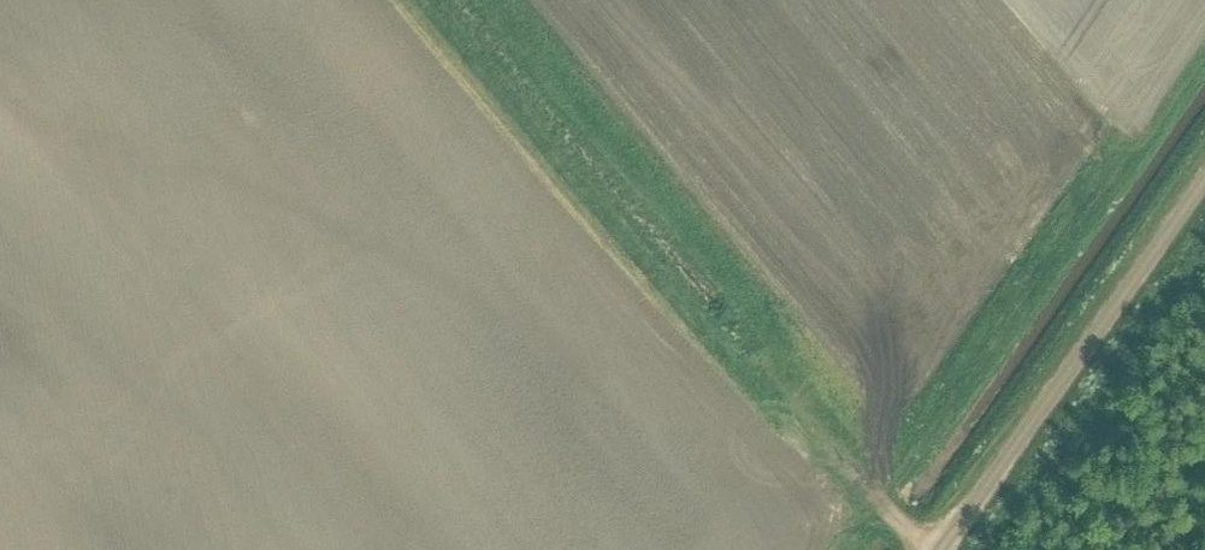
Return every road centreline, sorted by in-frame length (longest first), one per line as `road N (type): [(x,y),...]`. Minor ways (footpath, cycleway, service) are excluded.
road 1 (unclassified): [(941,549),(1204,182)]

